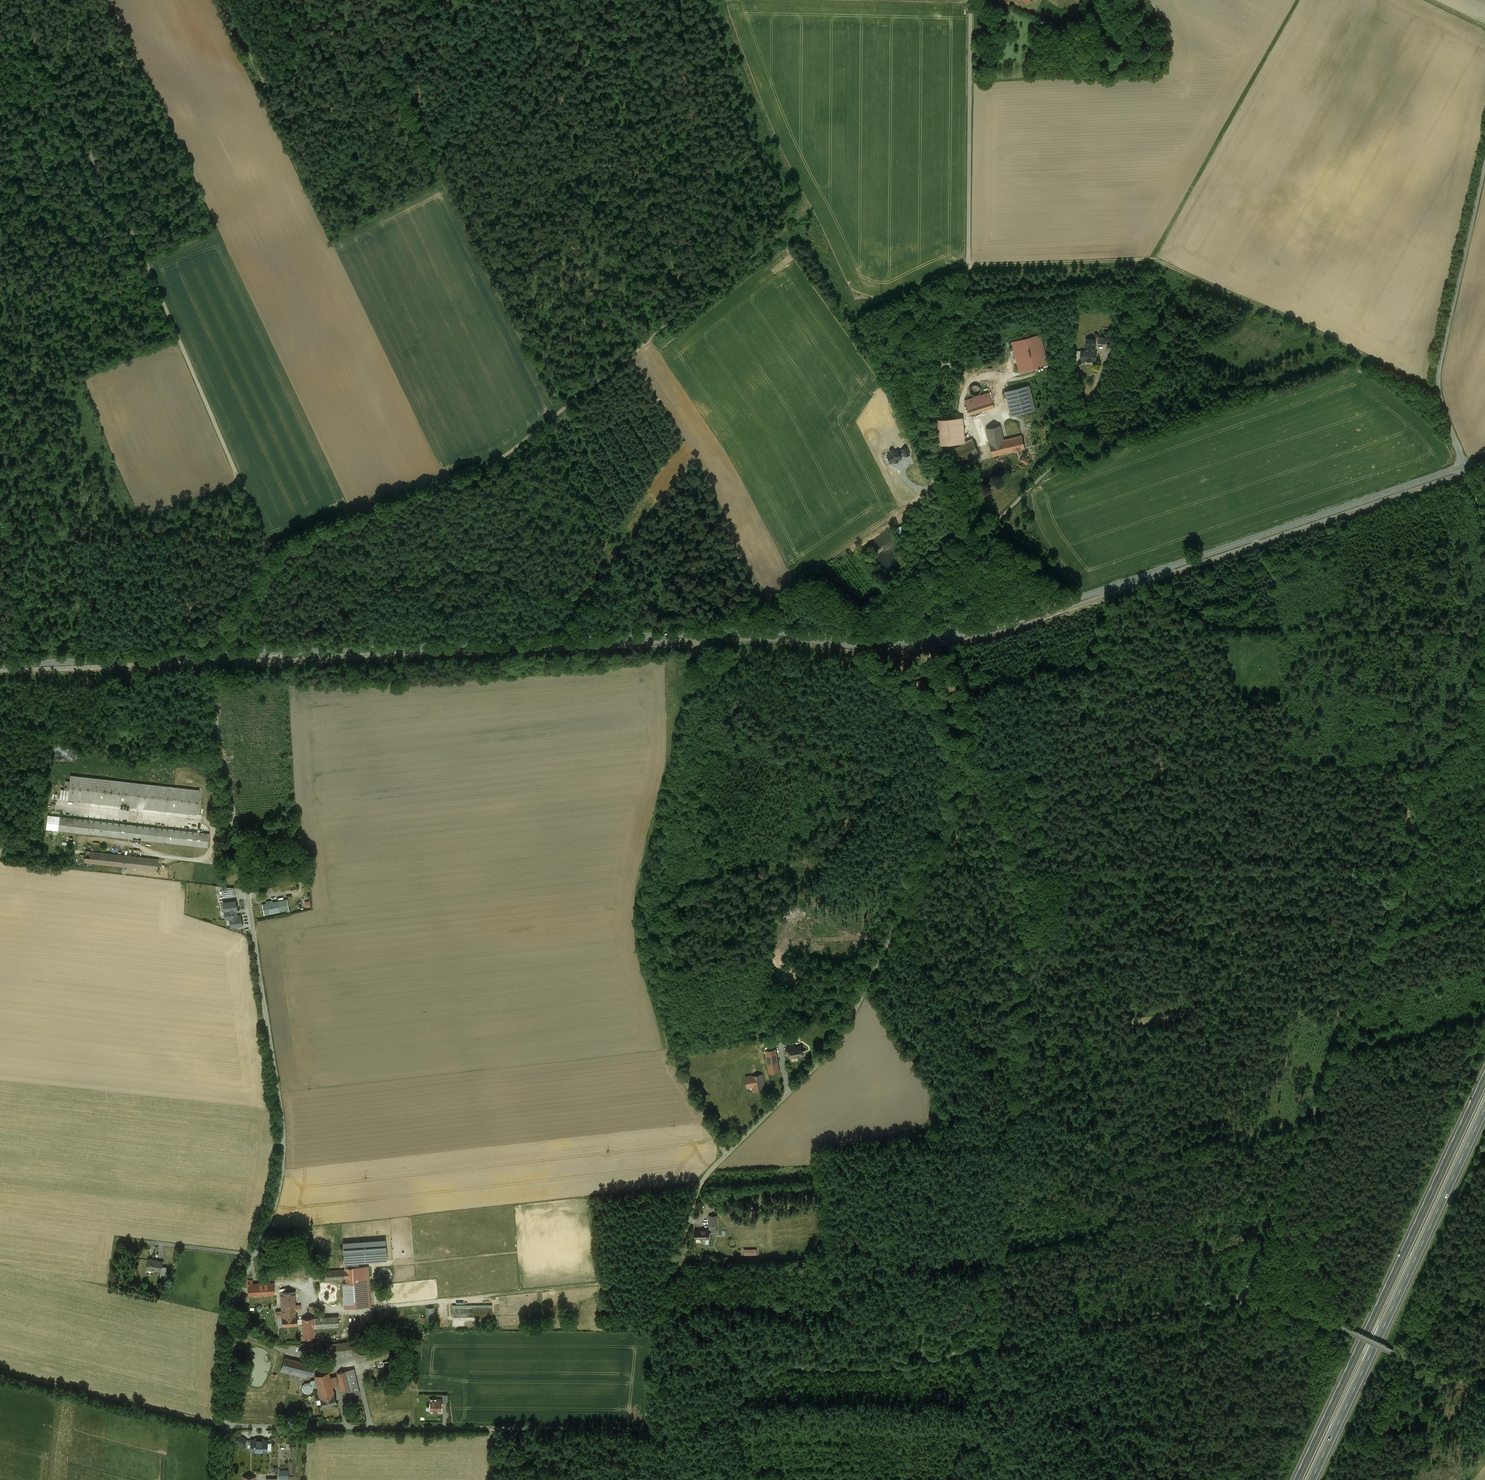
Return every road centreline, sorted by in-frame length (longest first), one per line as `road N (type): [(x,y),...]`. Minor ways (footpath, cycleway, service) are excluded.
road 1 (unclassified): [(646,1429),(696,1425),(737,1389),(776,1371),(899,1366),(1244,1295),(1484,656)]
road 2 (unclassified): [(949,637),(978,748),(854,1015),(824,1057),(705,1179),(660,1310),(646,1429)]
road 3 (unclassified): [(227,1426),(233,1323),(274,1207),(284,1146),(218,748),(215,655)]
road 4 (tertiary): [(215,655),(733,632),(901,642),(949,637)]
road 5 (unclassified): [(971,0),(969,260),(928,412),(949,637)]
road 6 (unclassified): [(267,550),(500,459),(804,211)]
road 7 (track): [(978,748),(1024,915),(990,1344)]
road 8 (unclassified): [(267,550),(180,339),(19,0)]
road 9 (track): [(727,1154),(672,1058),(643,973),(639,930),(693,661),(715,633)]
road 10 (tertiary): [(949,637),(1464,466)]
road 11 (track): [(1442,773),(985,769)]
road 12 (motorway): [(1484,1080),(1299,1479)]
road 13 (unclassified): [(227,1426),(646,1429)]
road 14 (motorway): [(1314,1479),(1484,1109)]
road 15 (track): [(1016,871),(1404,873)]
road 16 (track): [(952,652),(929,708),(788,916),(760,979)]
road 17 (track): [(1484,164),(1438,380),(1464,466)]
road 18 (track): [(999,1249),(1295,1167)]
road 19 (track): [(1484,1378),(1398,1353),(1296,1306),(1244,1295)]
road 20 (unclassified): [(0,1371),(227,1426)]
road 21 (tertiary): [(0,665),(215,655)]

